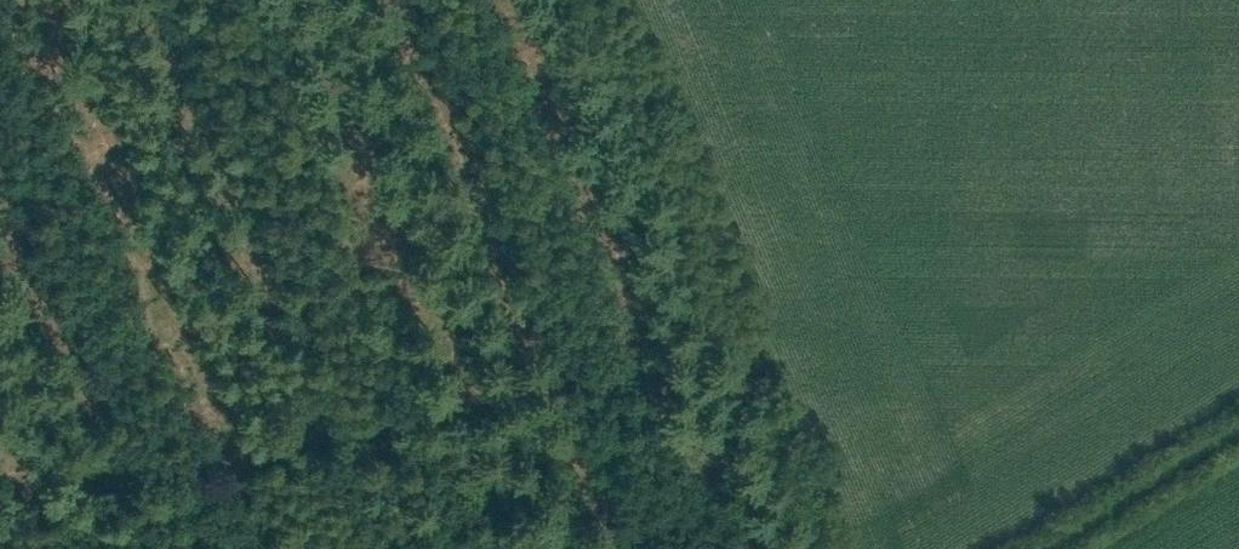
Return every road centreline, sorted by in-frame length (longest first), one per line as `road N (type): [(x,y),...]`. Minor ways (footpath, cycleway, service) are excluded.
road 1 (track): [(0,510),(754,310)]
road 2 (track): [(856,548),(621,0)]
road 3 (track): [(1238,402),(996,548)]
road 4 (track): [(437,394),(504,548)]

